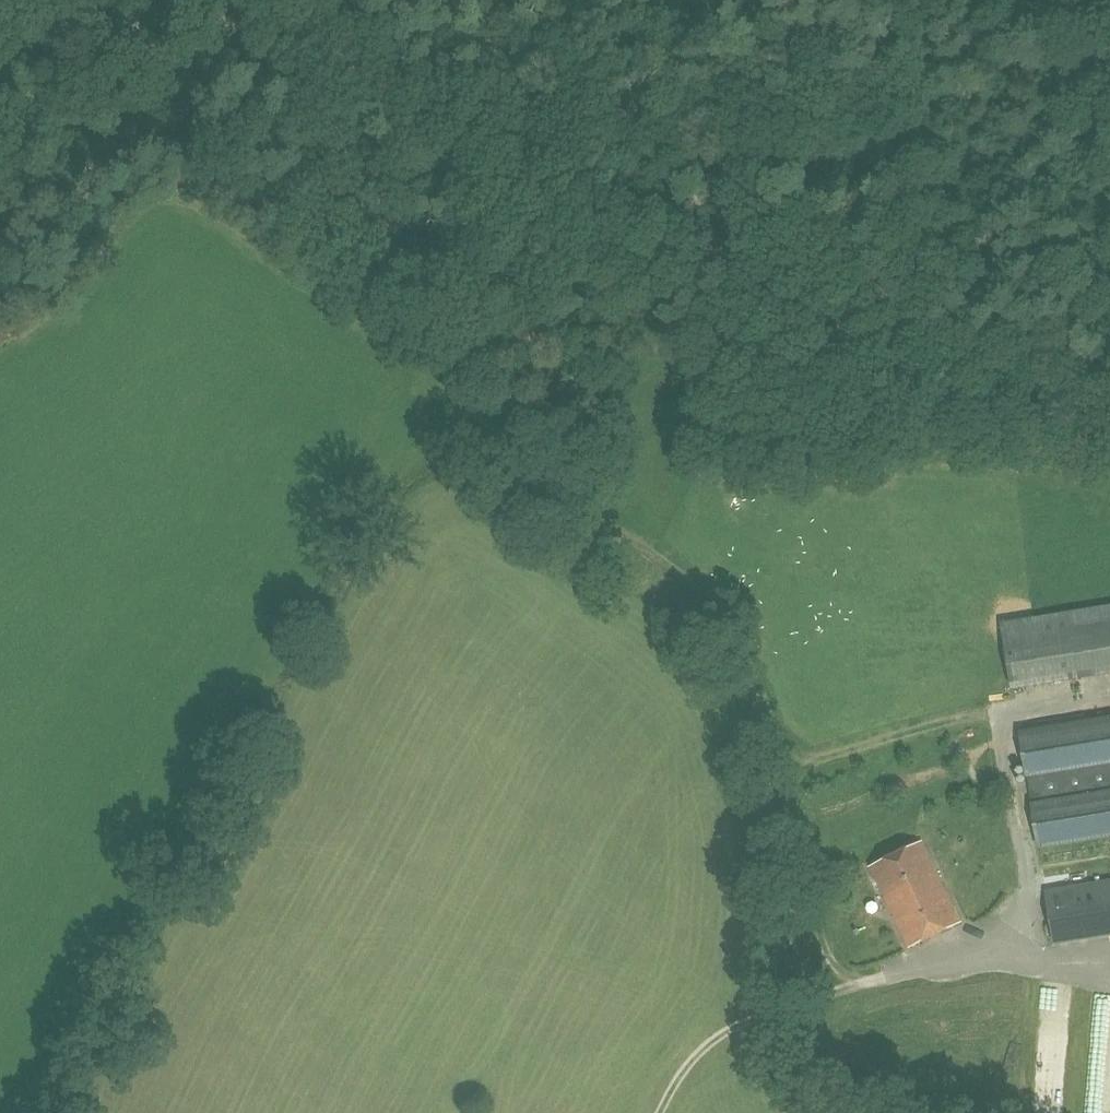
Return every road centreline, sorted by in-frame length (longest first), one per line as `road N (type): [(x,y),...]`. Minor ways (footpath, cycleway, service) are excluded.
road 1 (track): [(660,1112),(678,1077),(720,1034),(886,977)]
road 2 (unclassified): [(1109,986),(978,963),(886,977)]

